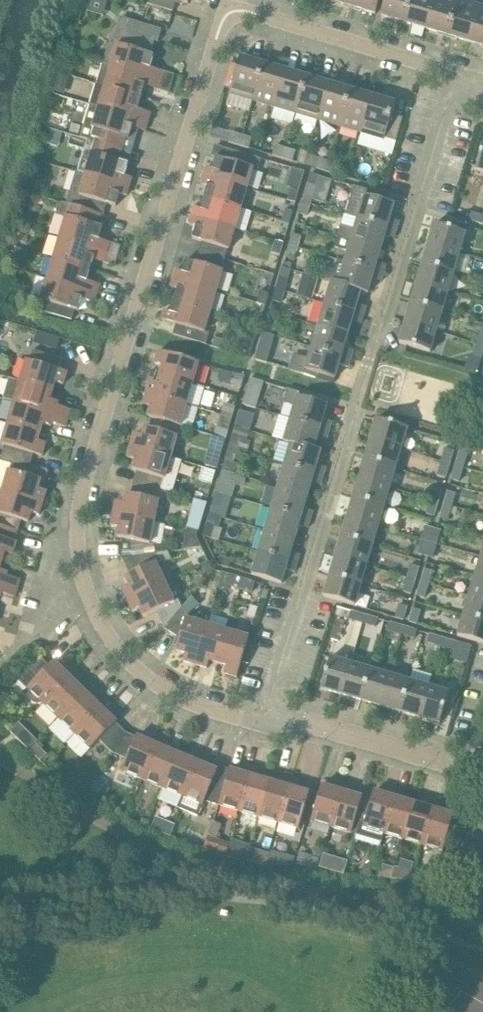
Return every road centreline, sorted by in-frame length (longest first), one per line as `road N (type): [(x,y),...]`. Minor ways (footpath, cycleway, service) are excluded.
road 1 (residential): [(263,722),(161,690),(110,642),(80,565),(79,512),(93,455),(230,5)]
road 2 (residential): [(419,204),(302,592)]
road 3 (residential): [(452,90),(457,76),(230,5)]
road 4 (residential): [(480,769),(321,724),(263,722)]
road 5 (residential): [(263,722),(302,592)]

